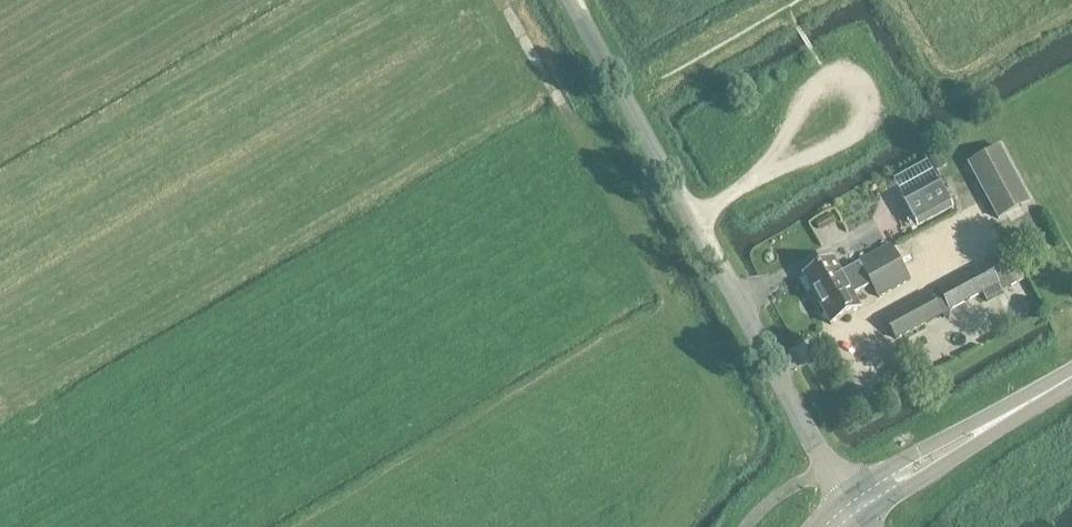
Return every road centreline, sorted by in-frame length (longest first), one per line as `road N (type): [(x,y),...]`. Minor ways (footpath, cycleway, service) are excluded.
road 1 (unclassified): [(850,511),(570,0)]
road 2 (tertiary): [(850,511),(1071,376)]
road 3 (track): [(575,114),(506,0)]

